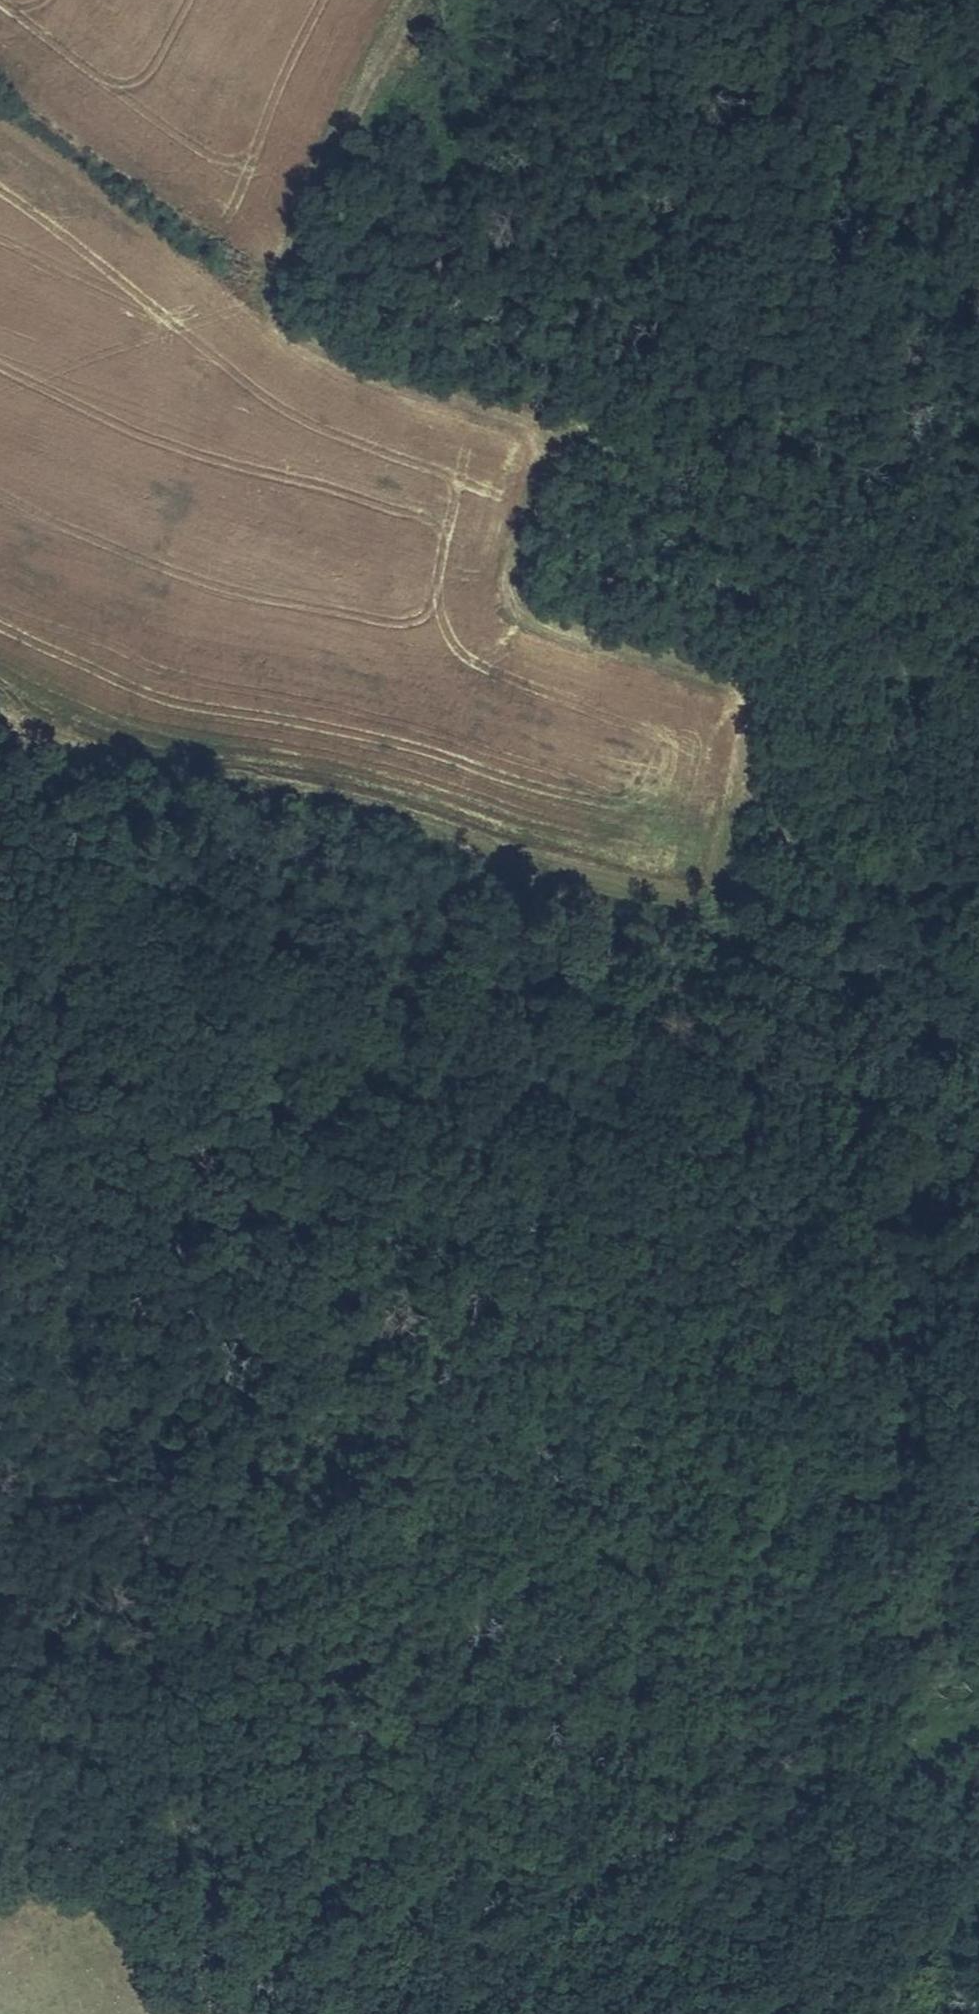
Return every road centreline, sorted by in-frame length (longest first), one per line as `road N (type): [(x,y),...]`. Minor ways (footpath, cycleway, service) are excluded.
road 1 (track): [(211,2013),(0,1834)]

